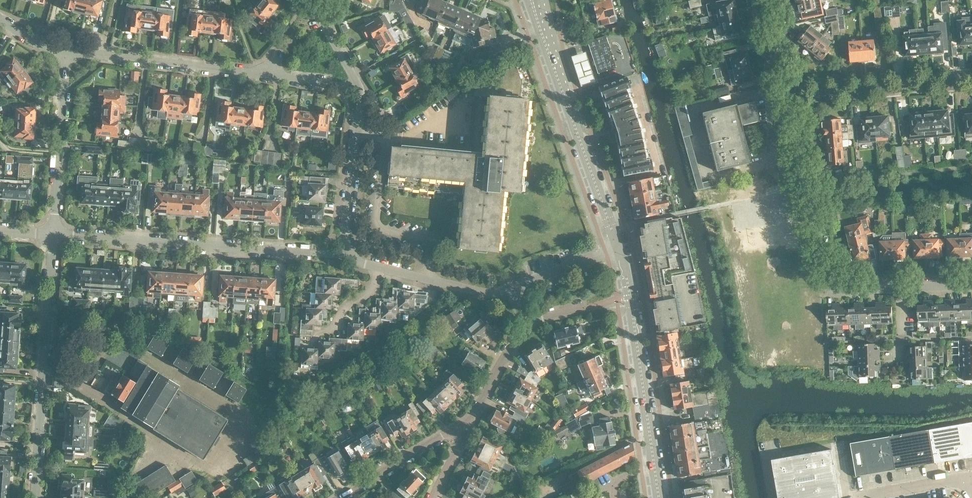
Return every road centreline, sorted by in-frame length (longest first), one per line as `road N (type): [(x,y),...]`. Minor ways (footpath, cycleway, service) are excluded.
road 1 (residential): [(381,267),(348,252),(358,94),(313,0)]
road 2 (residential): [(782,89),(831,288),(899,287)]
road 3 (tertiary): [(619,249),(530,0)]
road 4 (residential): [(33,497),(52,234)]
road 5 (residential): [(66,53),(322,82)]
road 6 (residential): [(52,234),(307,250)]
road 7 (tertiary): [(658,497),(619,249)]
road 8 (residential): [(782,89),(971,73)]
road 9 (residential): [(52,234),(66,53)]
road 10 (residential): [(338,497),(442,435),(462,432)]
road 11 (residential): [(514,287),(490,294),(381,267)]
road 12 (residential): [(528,323),(462,432)]

